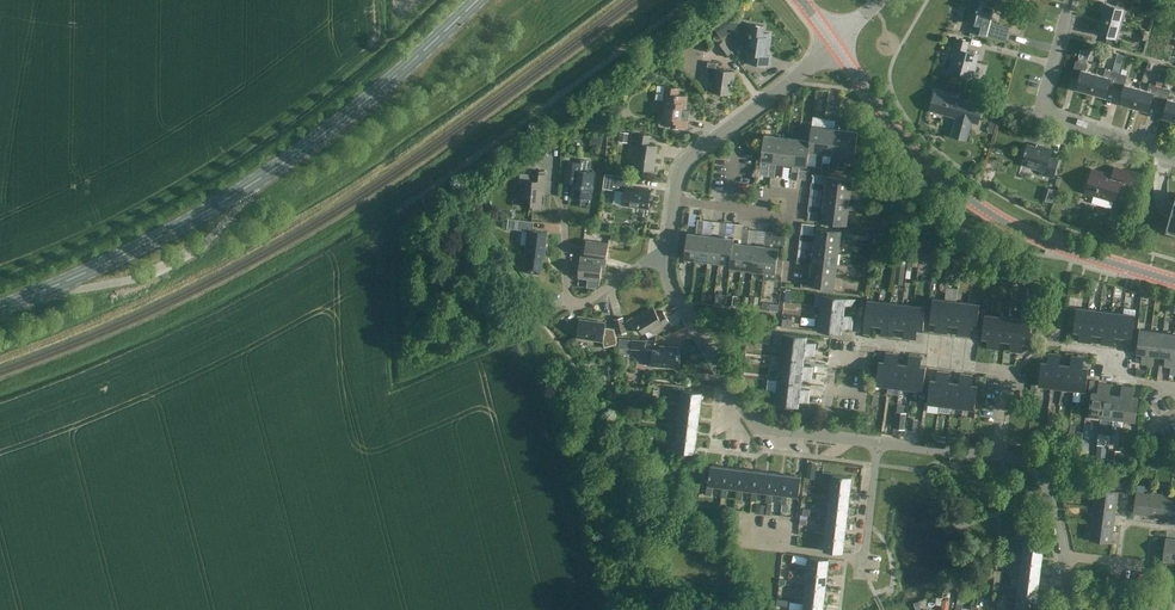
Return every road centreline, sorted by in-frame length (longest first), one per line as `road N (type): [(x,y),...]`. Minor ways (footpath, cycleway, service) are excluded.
road 1 (secondary): [(1174,281),(1056,246),(977,204),(900,132),(835,44)]
road 2 (track): [(686,0),(421,194)]
road 3 (primary): [(250,185),(382,87),(477,0)]
road 4 (residential): [(822,437),(766,431),(754,420),(667,289),(669,258)]
road 5 (residential): [(1174,157),(1040,113),(1071,0)]
road 6 (residential): [(738,544),(864,560),(877,443)]
road 7 (unclassified): [(53,287),(134,279),(202,245),(250,185)]
road 8 (residential): [(674,201),(689,156),(835,44)]
road 9 (primary): [(53,287),(250,185)]
road 10 (residential): [(669,258),(651,258),(573,305),(563,204)]
road 11 (residential): [(1063,556),(1039,477),(1021,461),(996,455)]

